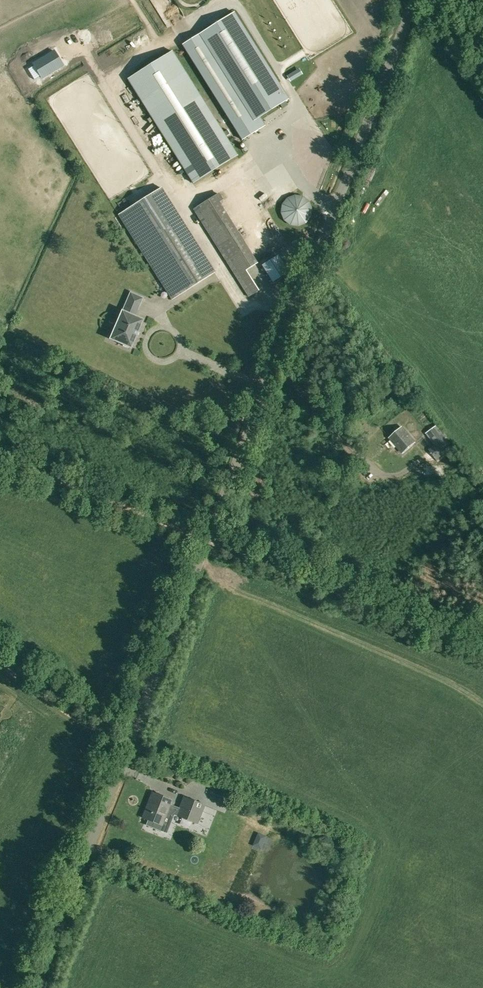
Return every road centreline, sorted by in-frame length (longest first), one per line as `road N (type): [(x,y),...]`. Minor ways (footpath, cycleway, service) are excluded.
road 1 (unclassified): [(35,987),(417,0)]
road 2 (track): [(482,653),(0,454)]

